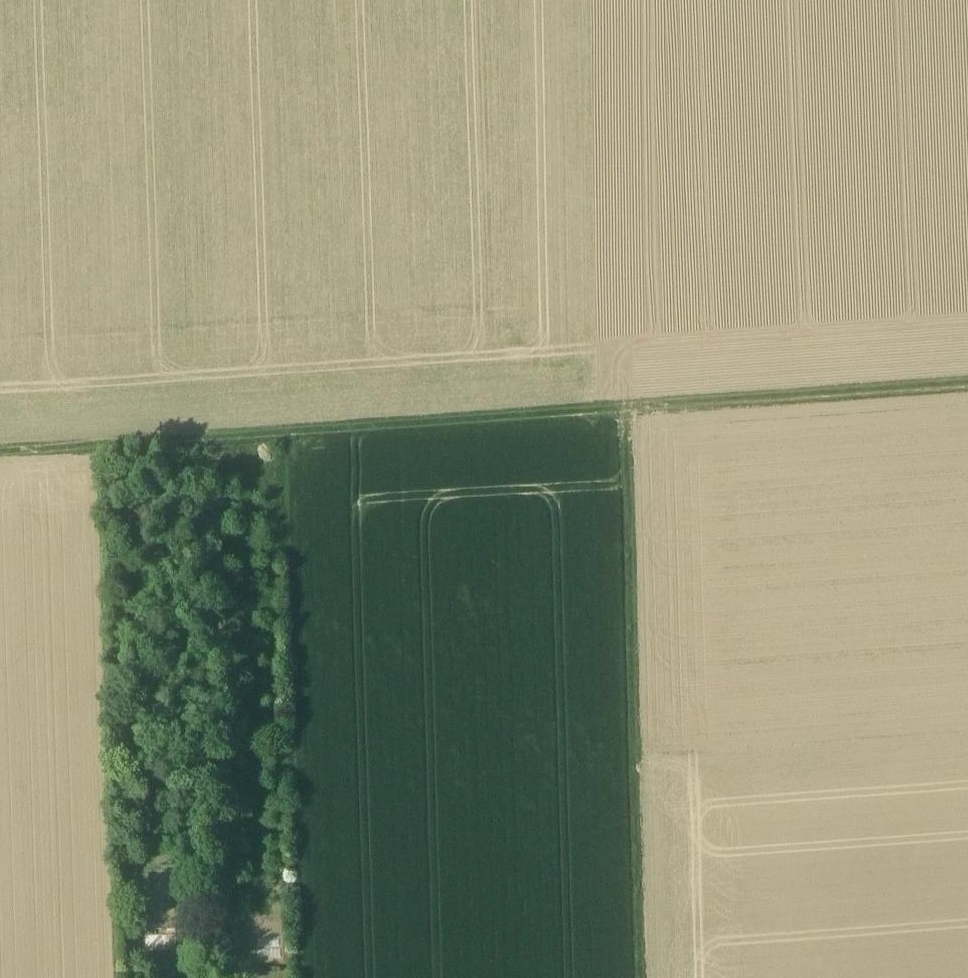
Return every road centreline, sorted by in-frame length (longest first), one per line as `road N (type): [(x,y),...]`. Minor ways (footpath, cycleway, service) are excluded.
road 1 (track): [(967,387),(0,453)]
road 2 (track): [(651,977),(645,414)]

